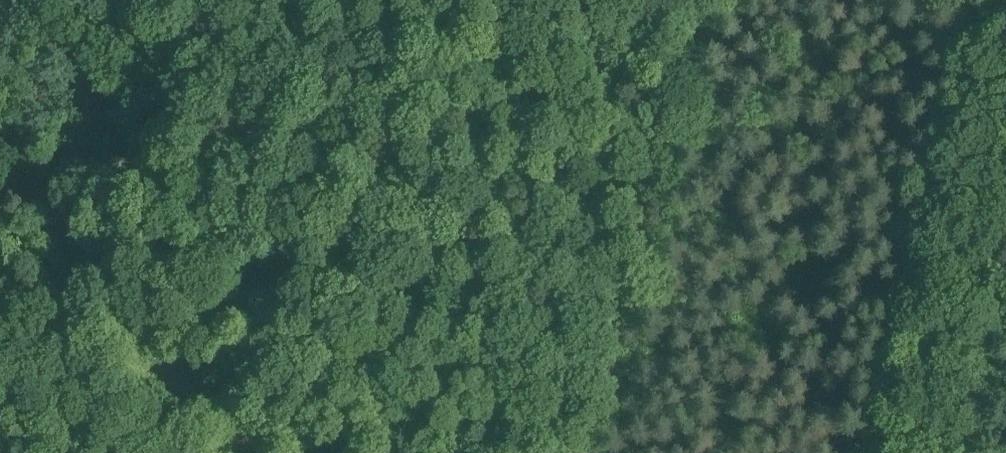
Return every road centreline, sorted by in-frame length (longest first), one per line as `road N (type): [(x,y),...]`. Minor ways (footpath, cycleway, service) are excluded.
road 1 (track): [(0,169),(245,452)]
road 2 (track): [(956,452),(1005,275)]

